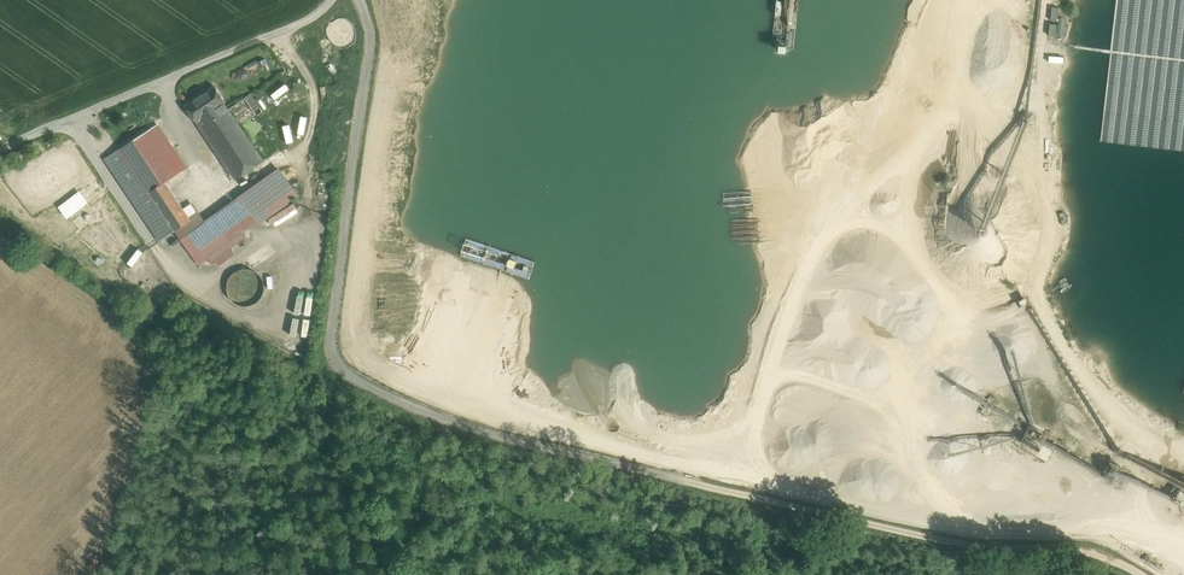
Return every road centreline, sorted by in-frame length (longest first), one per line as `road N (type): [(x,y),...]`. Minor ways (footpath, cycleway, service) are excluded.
road 1 (track): [(360,0),(369,50),(330,337),(343,371),(440,418),(513,440),(927,536),(1090,553),(1141,574)]
road 2 (track): [(0,150),(311,20),(333,0)]
road 3 (track): [(162,80),(222,189),(241,187),(305,148)]
road 4 (track): [(308,198),(305,148),(316,100),(284,31)]

